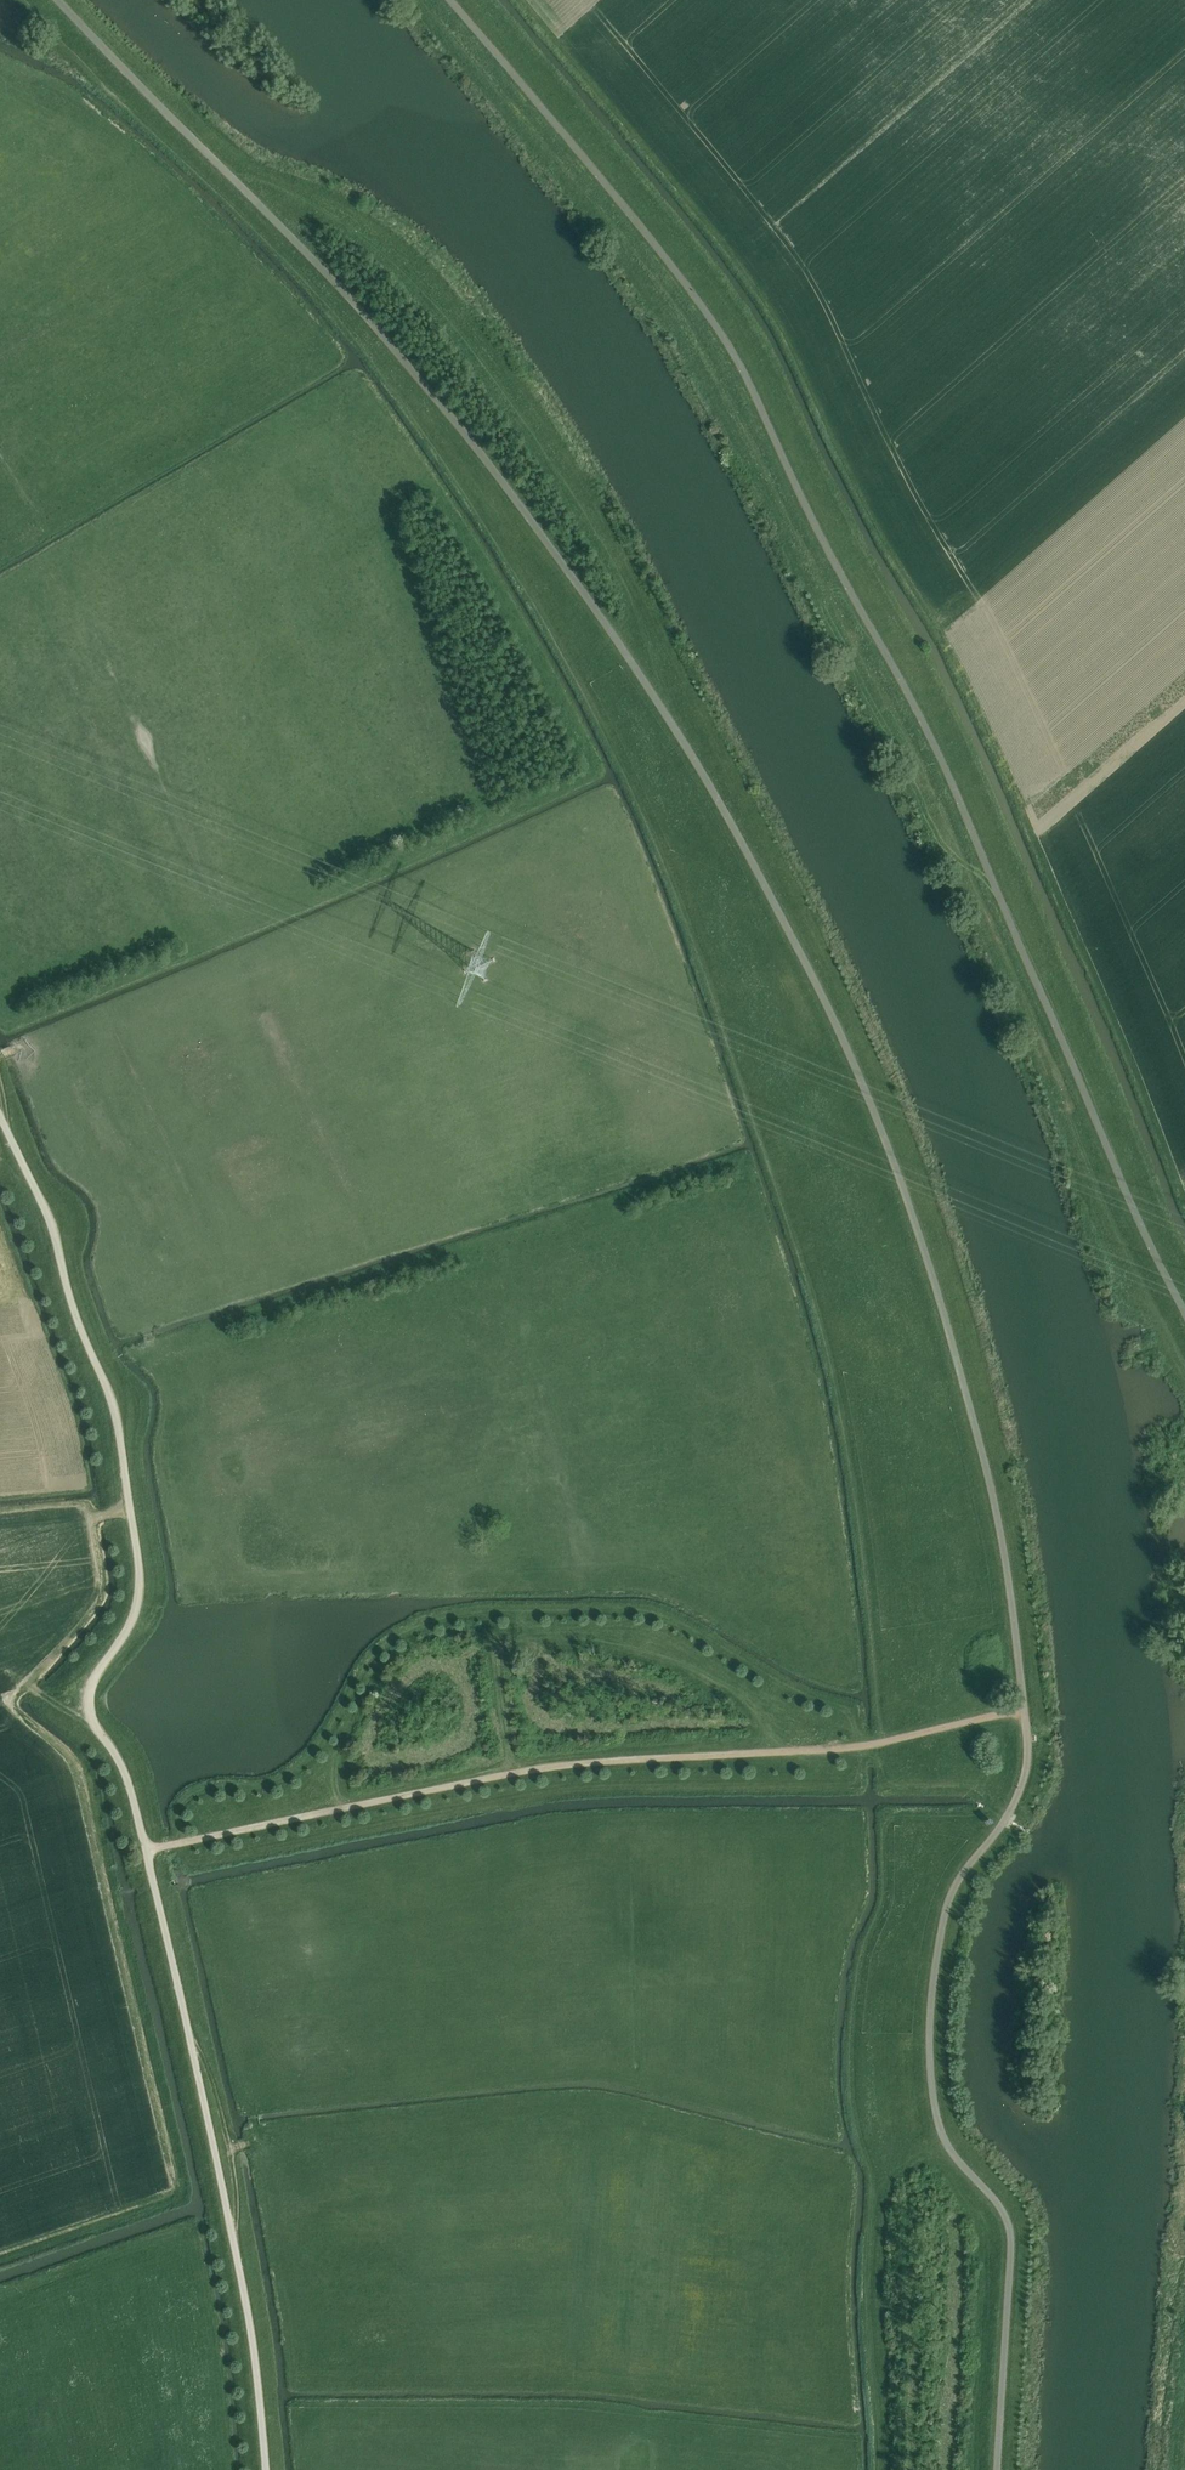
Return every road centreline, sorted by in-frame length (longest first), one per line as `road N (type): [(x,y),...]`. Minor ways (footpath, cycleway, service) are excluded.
road 1 (track): [(145,1850),(127,1780),(88,1708),(93,1681),(128,1630),(140,1583),(116,1412),(74,1308),(50,1217),(0,1114)]
road 2 (track): [(266,2469),(251,2329),(145,1850)]

